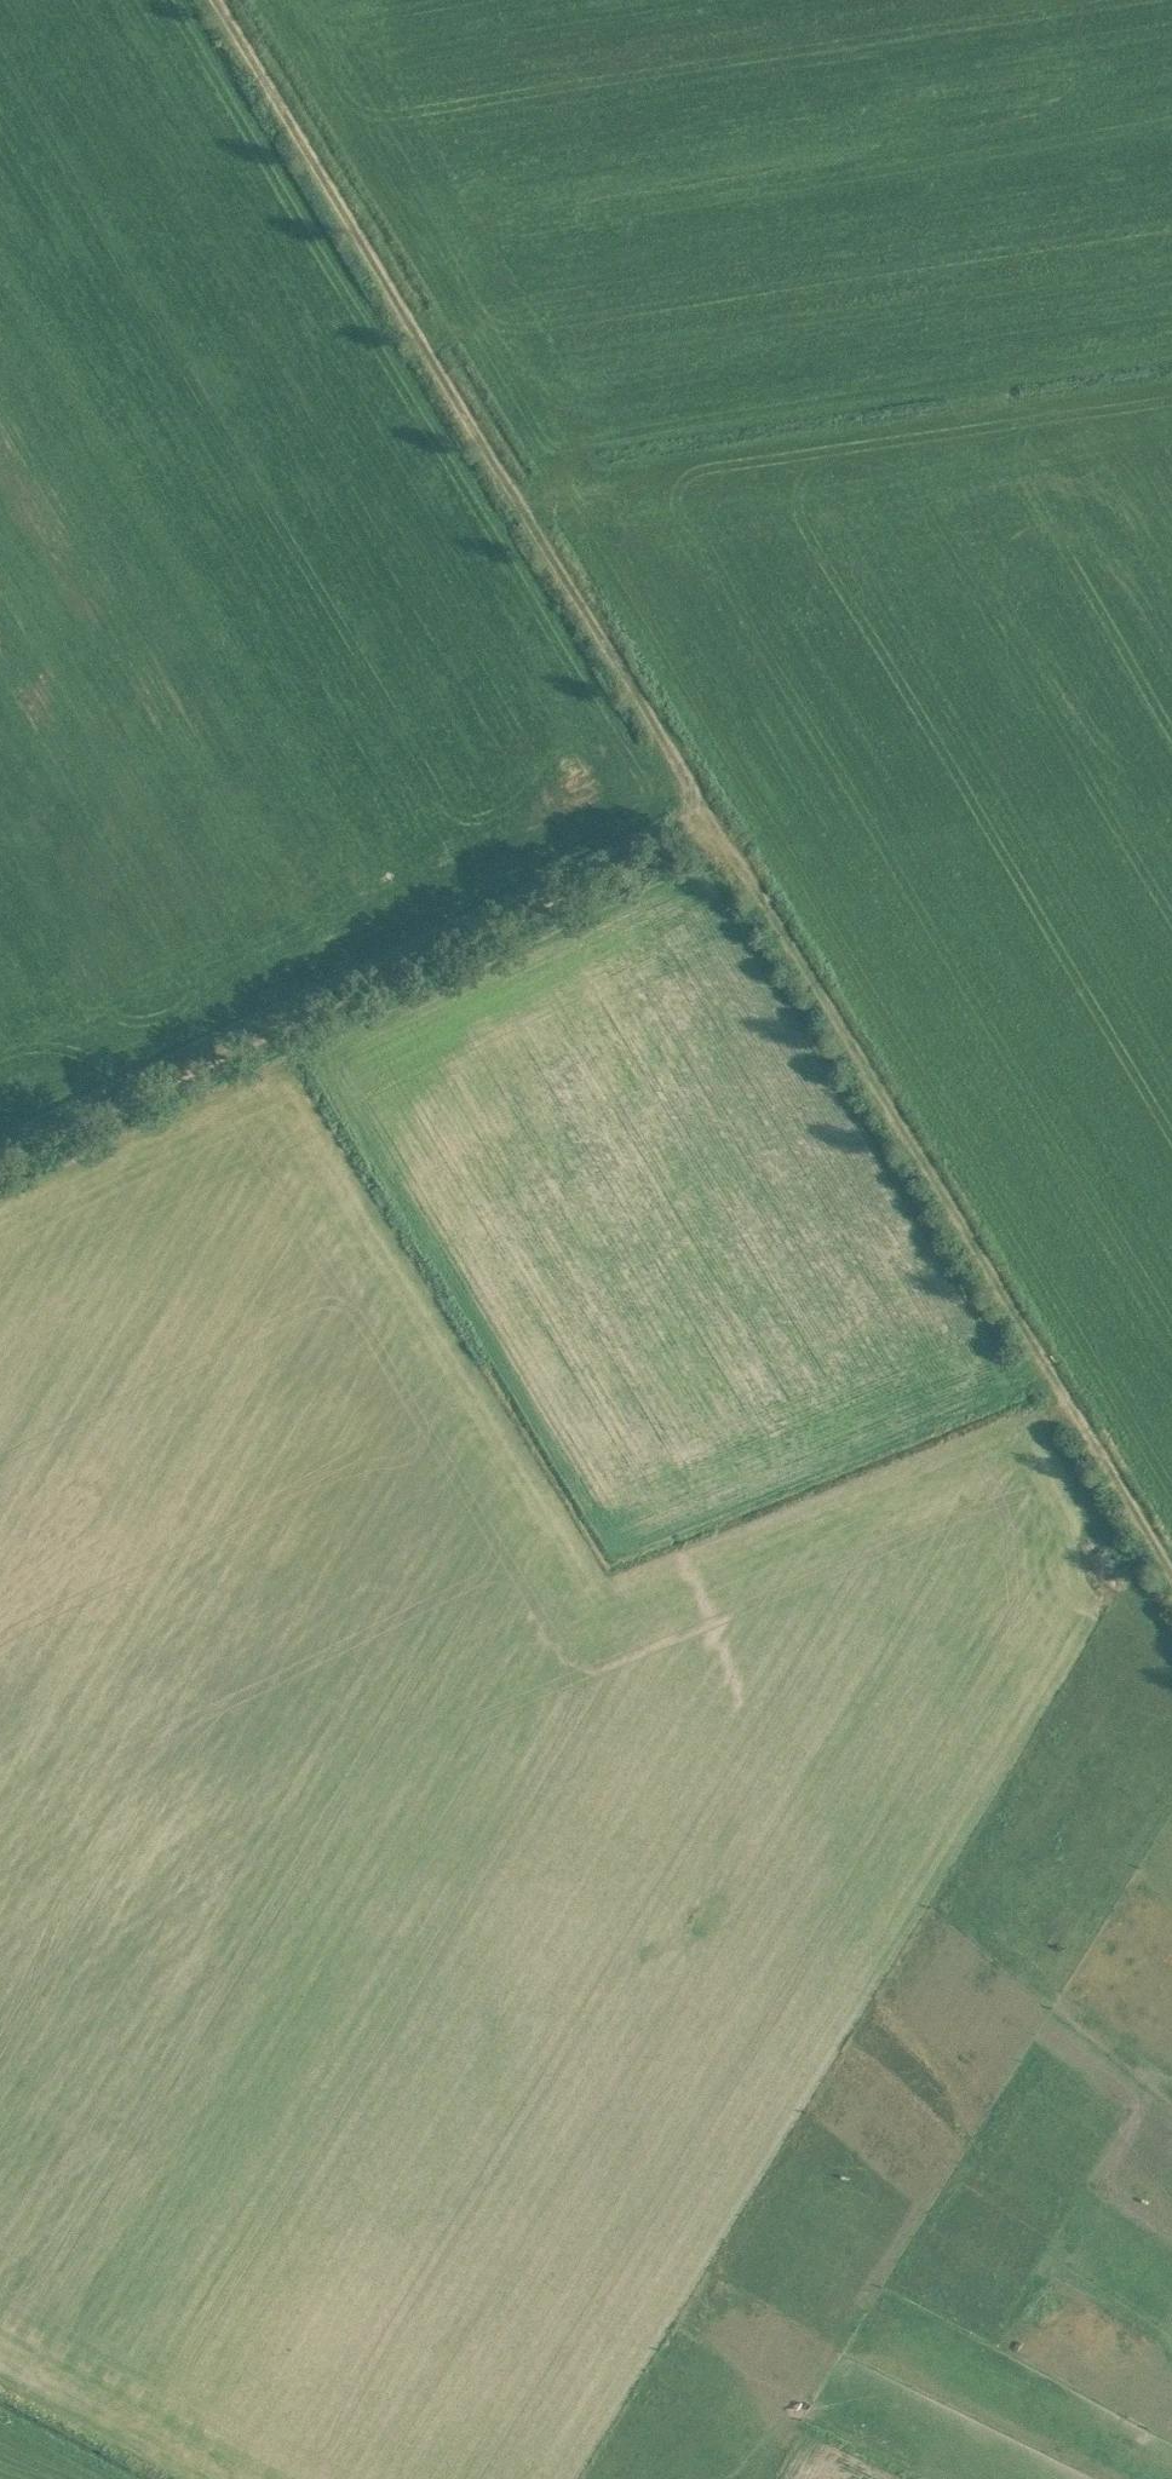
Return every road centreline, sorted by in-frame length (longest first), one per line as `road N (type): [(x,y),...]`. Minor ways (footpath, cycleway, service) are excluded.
road 1 (track): [(219,0),(715,822)]
road 2 (track): [(715,822),(1171,1584)]
road 3 (track): [(0,1161),(715,822)]

